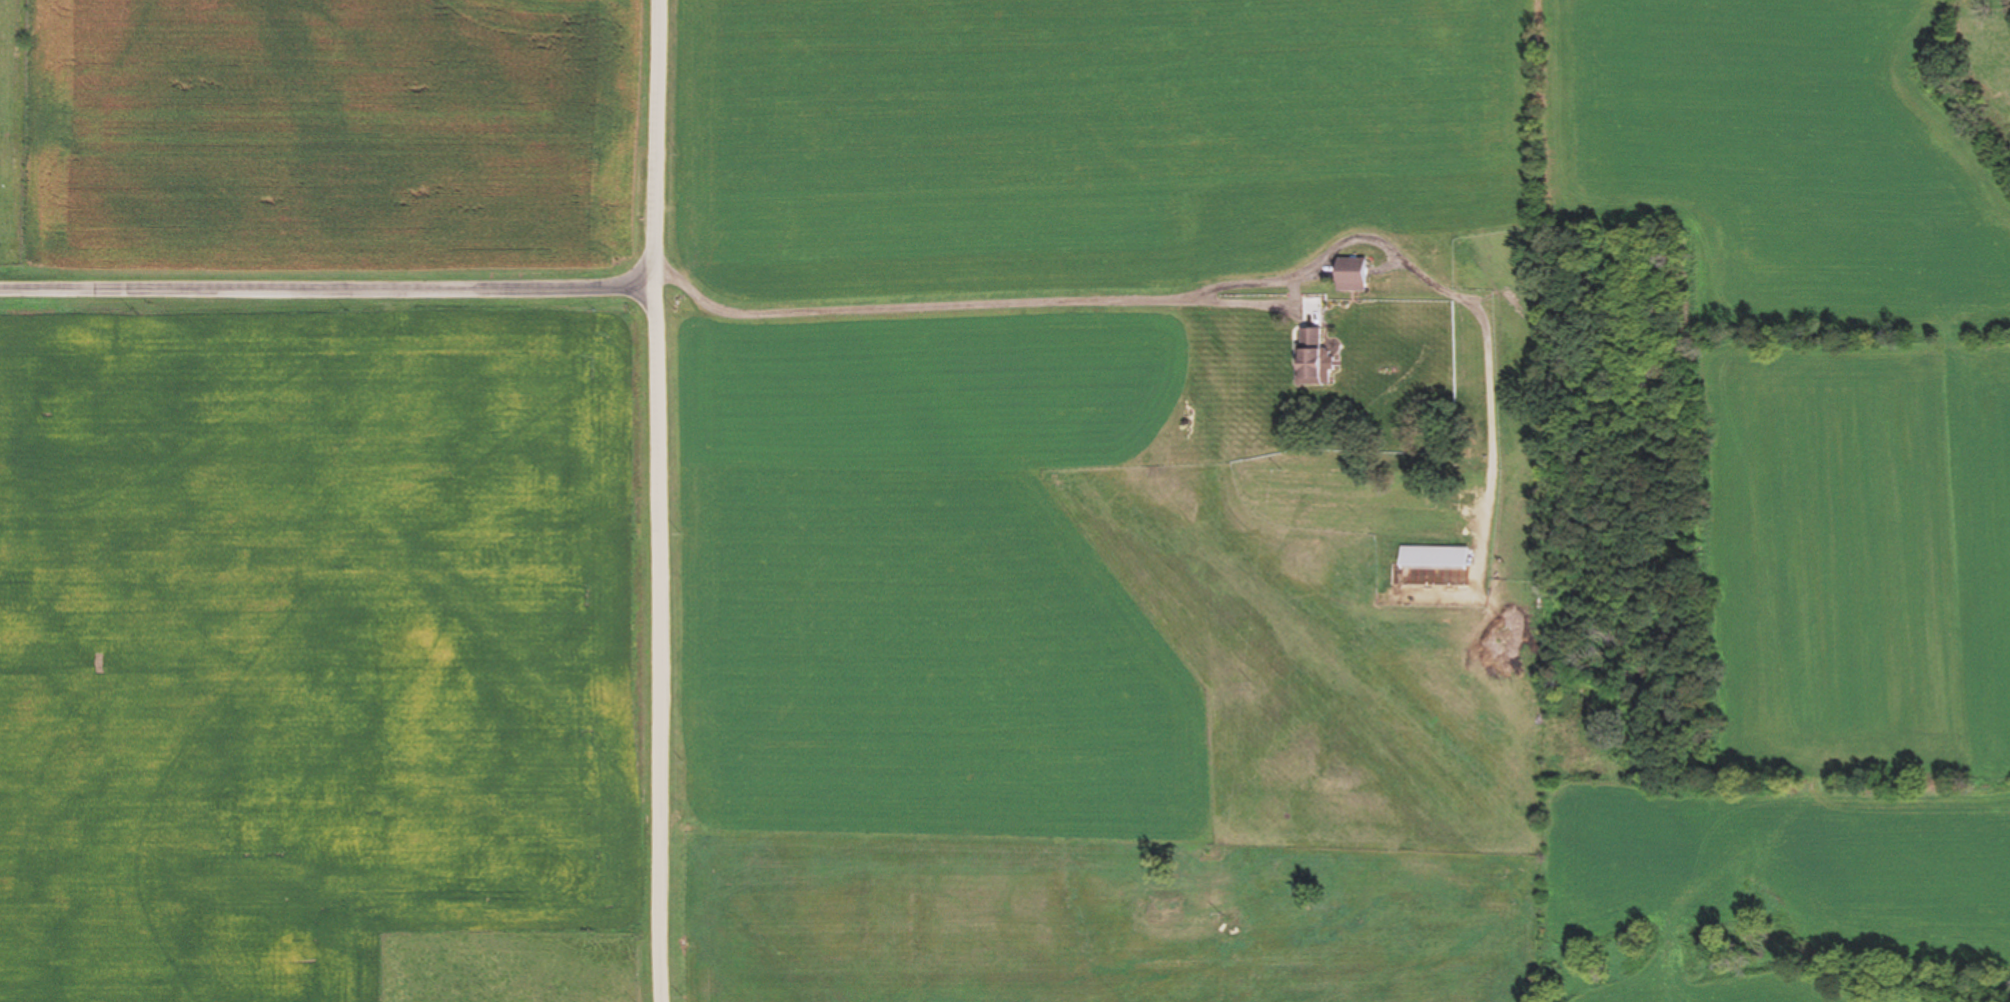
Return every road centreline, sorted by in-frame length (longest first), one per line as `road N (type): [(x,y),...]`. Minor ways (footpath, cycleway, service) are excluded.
road 1 (residential): [(666,1001),(662,0)]
road 2 (residential): [(0,283),(660,293)]

